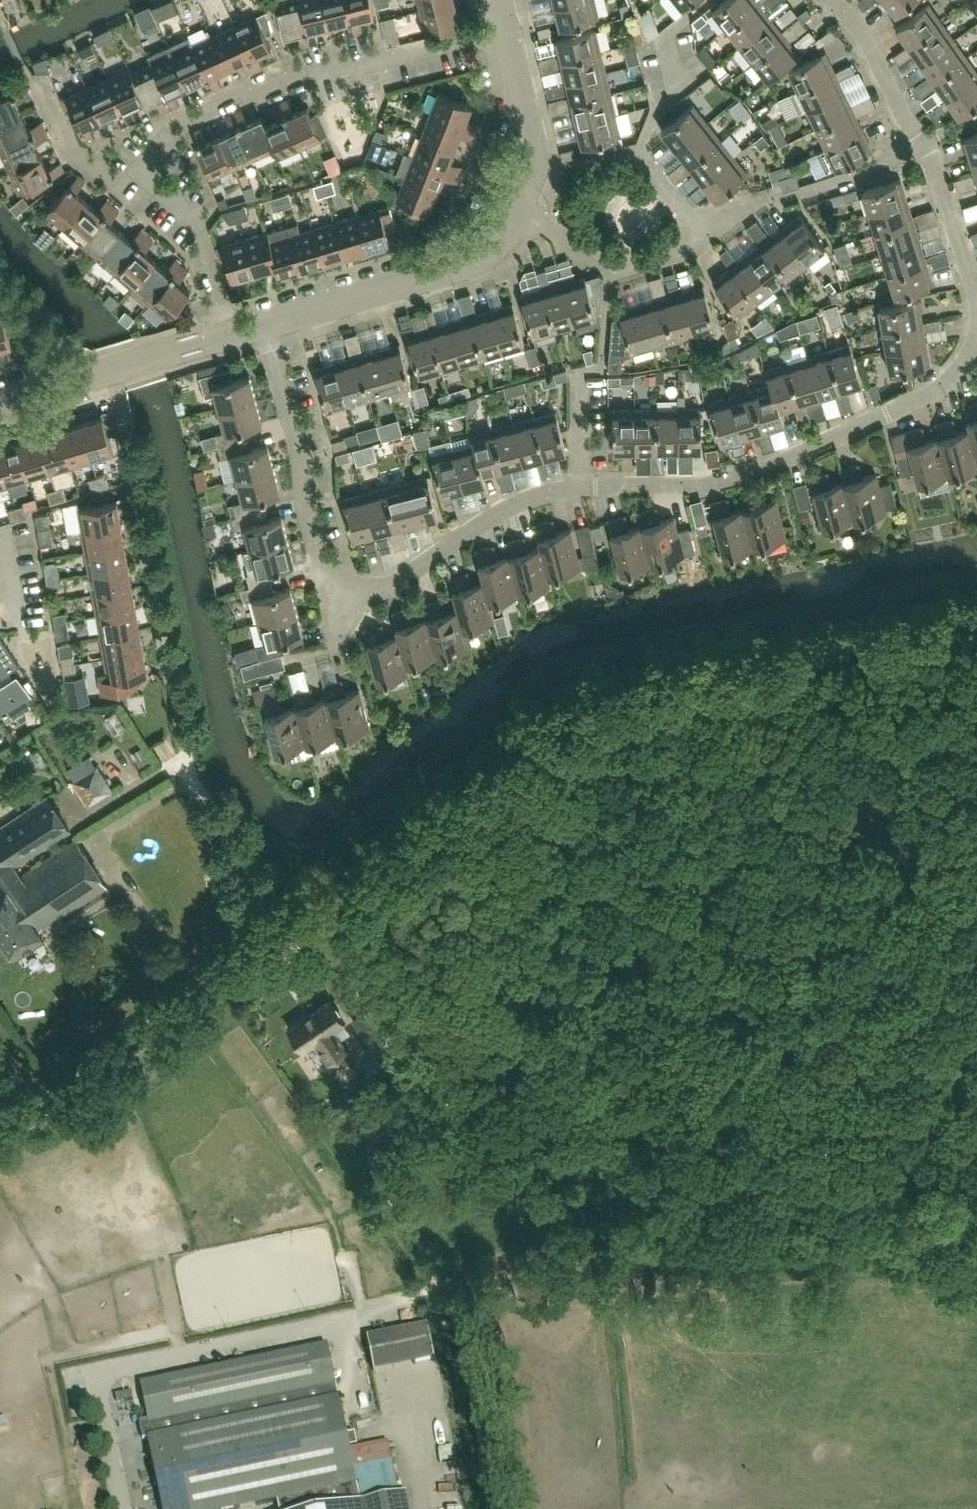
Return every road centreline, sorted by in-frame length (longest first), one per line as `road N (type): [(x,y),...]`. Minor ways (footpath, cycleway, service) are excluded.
road 1 (residential): [(976,623),(744,673),(619,710),(571,733),(280,936)]
road 2 (residential): [(582,488),(708,485),(778,464),(942,386),(976,338)]
road 3 (residential): [(135,173),(173,126),(257,88),(504,27)]
road 4 (residential): [(0,1130),(280,936)]
road 5 (residential): [(326,580),(362,594),(382,590),(512,506),(582,488)]
road 6 (residential): [(263,325),(473,258),(517,210)]
road 7 (residential): [(326,580),(305,509),(302,455),(263,325)]
road 8 (residential): [(185,748),(215,821),(256,880),(280,936)]
road 9 (residential): [(232,335),(203,242),(190,220),(135,173)]
road 10 (residential): [(517,210),(534,172),(504,27)]
road 11 (residential): [(637,154),(655,106),(676,89),(664,40),(708,0)]
road 12 (residential): [(922,143),(835,0)]
road 13 (residential): [(135,173),(106,183),(71,150),(31,77)]
road 14 (residential): [(976,293),(922,143)]
road 15 (residential): [(94,376),(232,335)]
road 16 (residential): [(922,143),(797,192)]
road 17 (residential): [(287,661),(334,649),(341,636),(326,580)]

